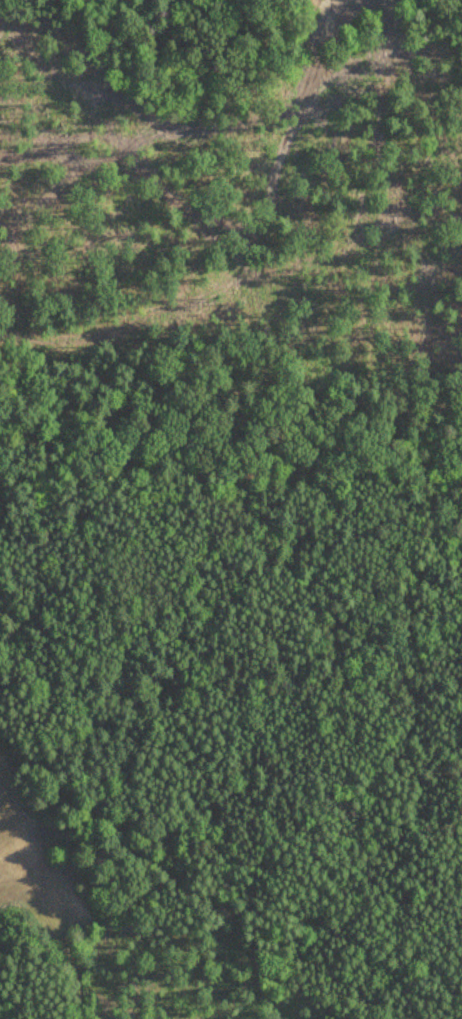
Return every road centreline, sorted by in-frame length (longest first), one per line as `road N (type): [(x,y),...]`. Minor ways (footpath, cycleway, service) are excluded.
road 1 (track): [(461,902),(309,626),(295,582),(283,424),(244,317),(269,172),(348,0)]
road 2 (track): [(461,1006),(405,980),(314,918),(258,904),(196,930),(70,917),(59,936),(82,1018)]
road 3 (track): [(461,470),(380,460),(219,475),(0,441)]

